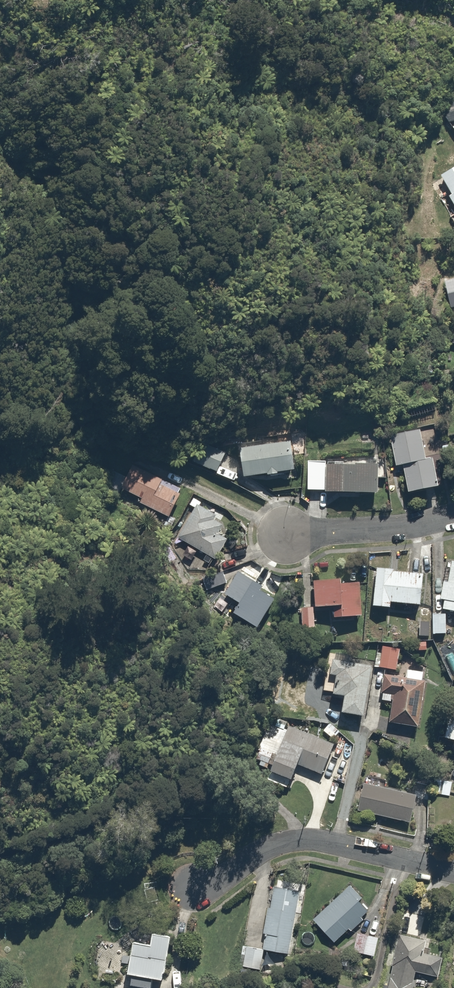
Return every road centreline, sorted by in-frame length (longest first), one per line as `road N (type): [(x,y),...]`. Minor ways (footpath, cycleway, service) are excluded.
road 1 (residential): [(453,871),(305,840),(192,886)]
road 2 (residential): [(453,517),(287,535)]

